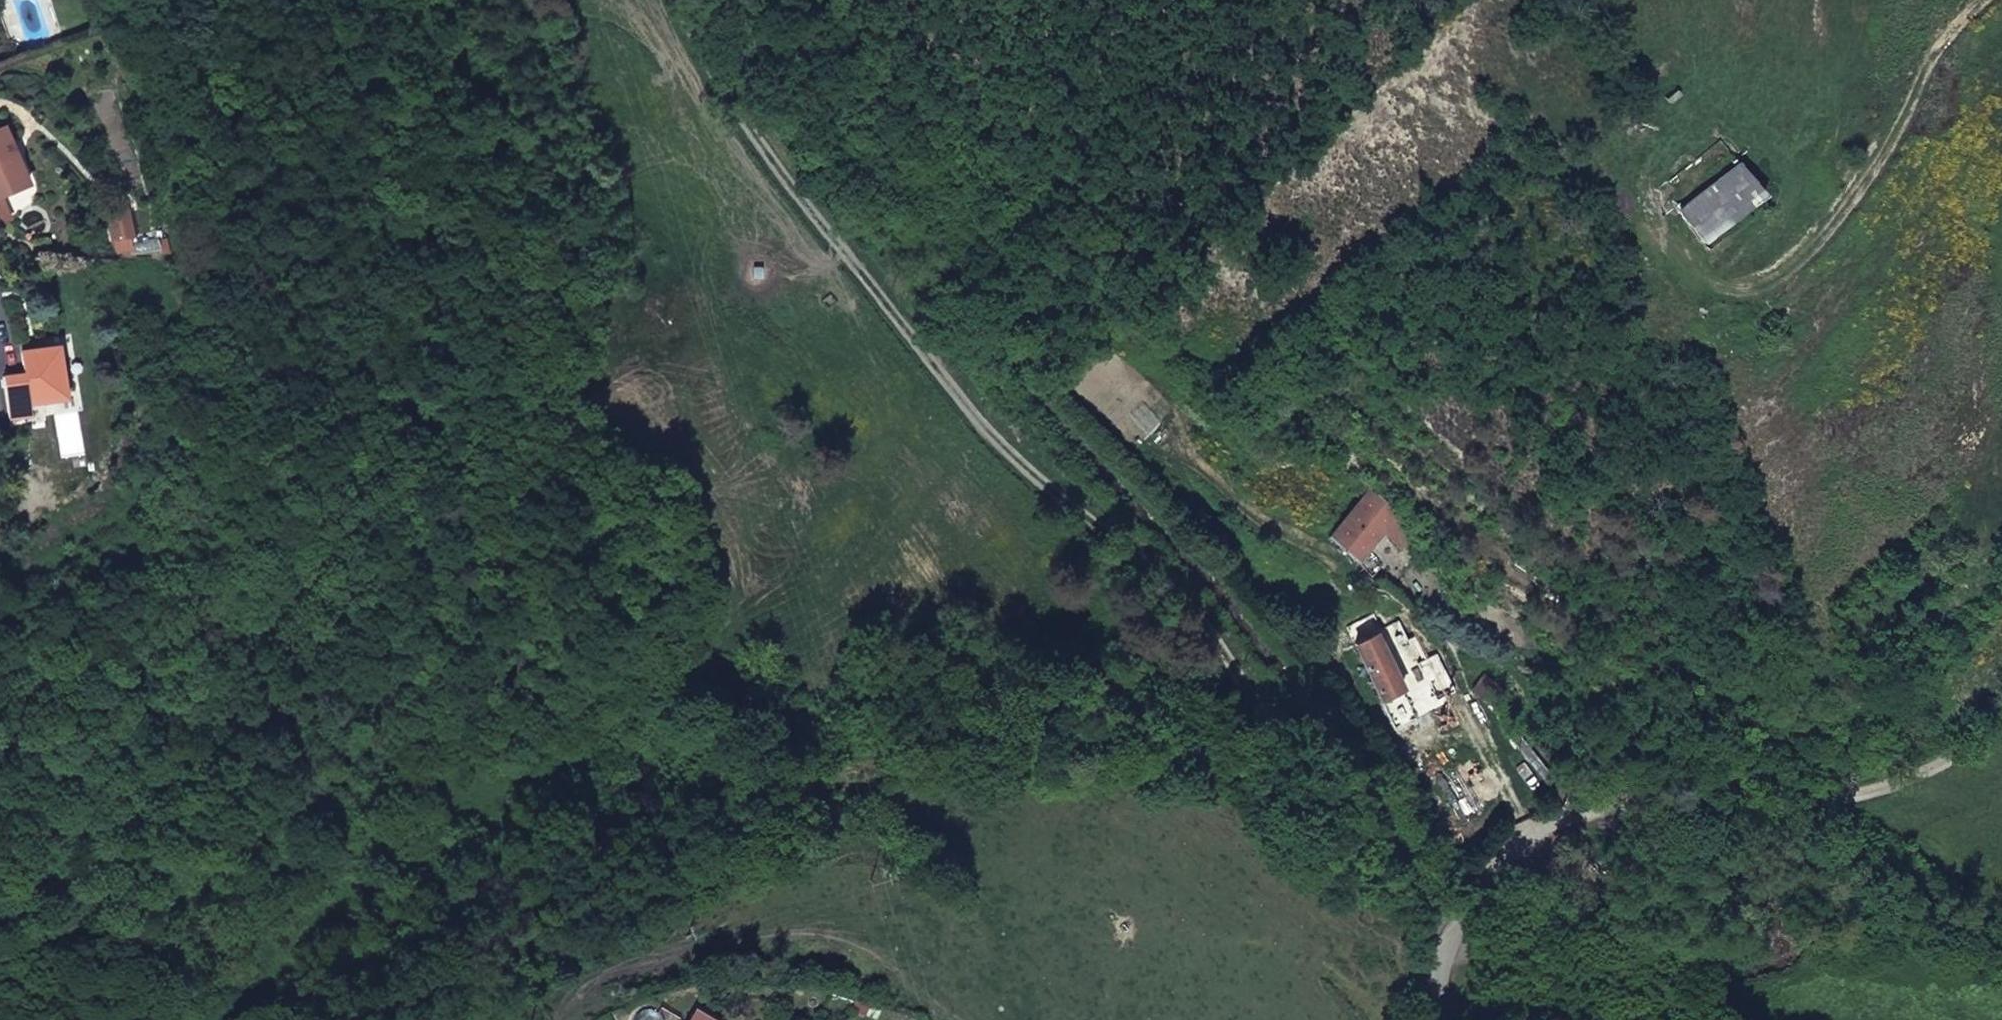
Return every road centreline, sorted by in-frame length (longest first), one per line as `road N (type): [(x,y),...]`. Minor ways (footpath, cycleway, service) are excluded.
road 1 (track): [(1463,909),(1532,833),(1572,810),(1627,799),(1844,794),(1904,777),(2001,716)]
road 2 (unclassified): [(1563,1019),(1516,1008),(1465,1019),(1440,1012),(1433,976),(1463,909)]

